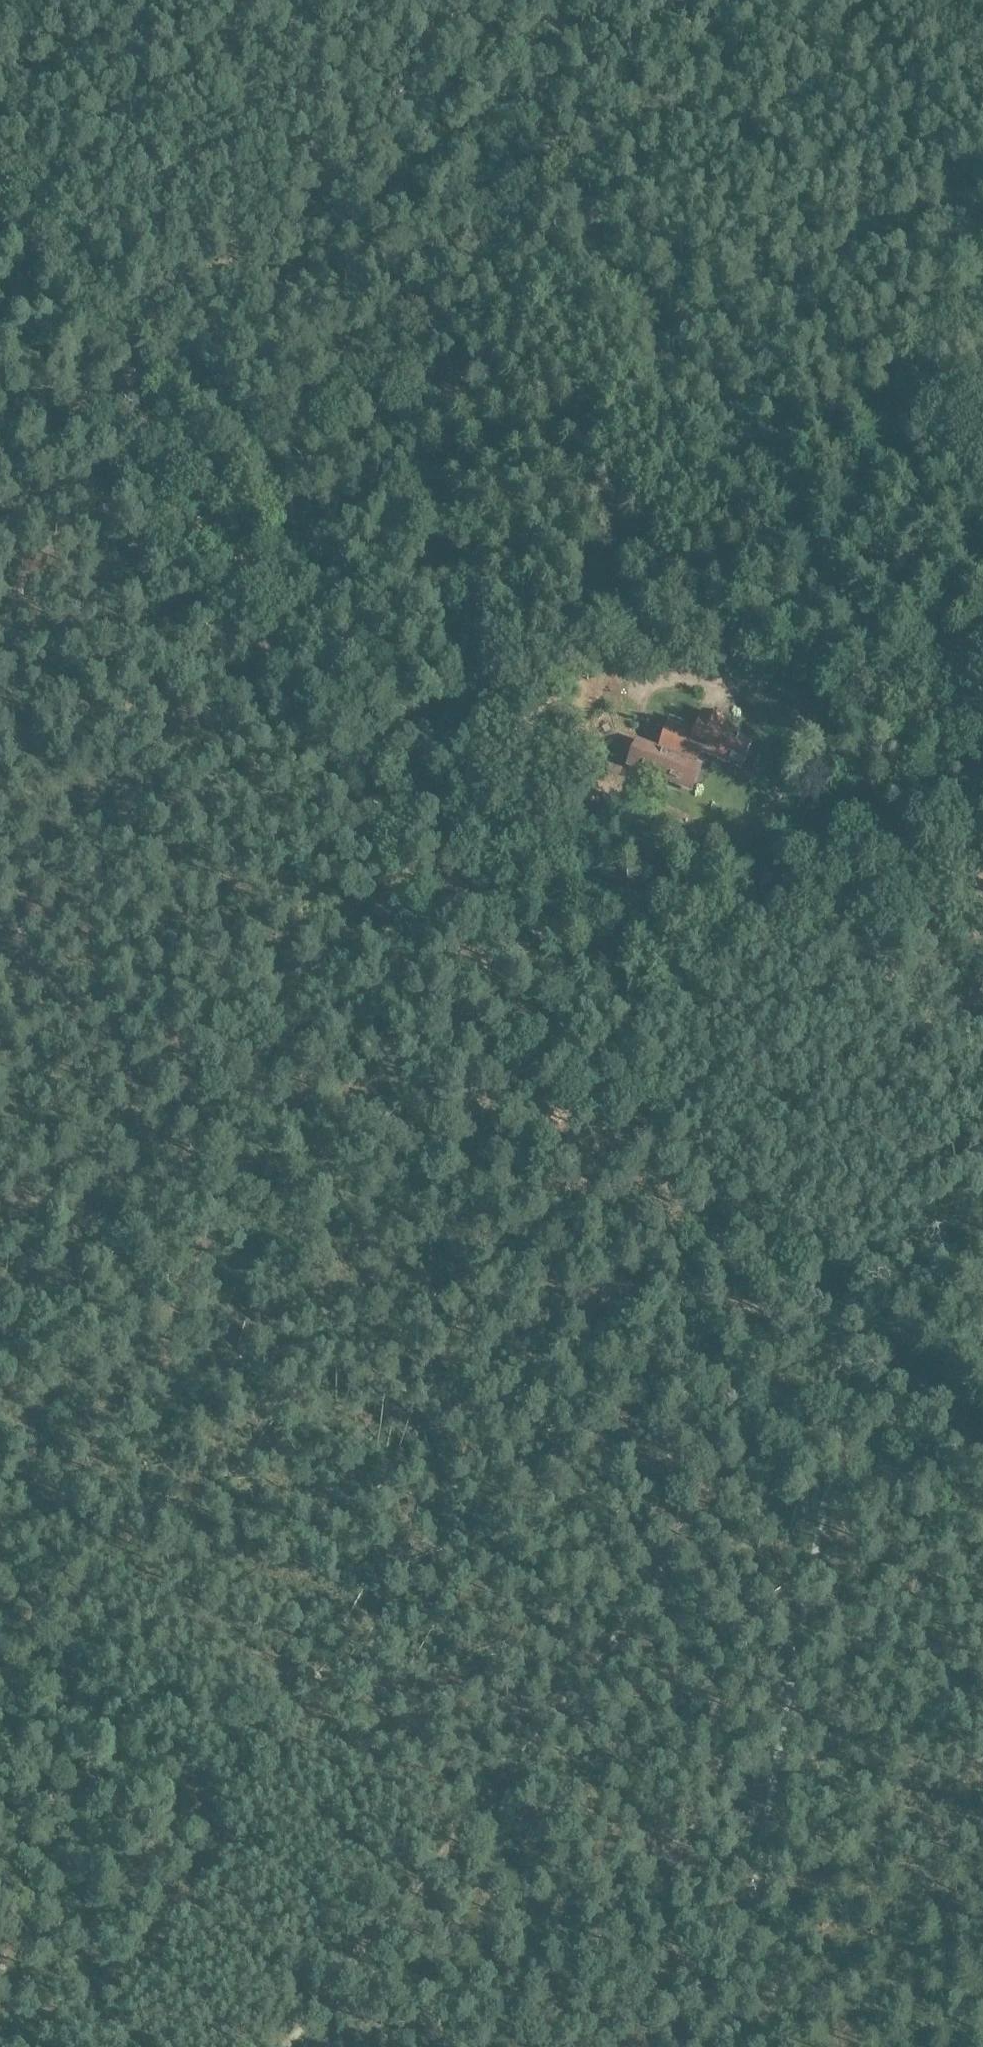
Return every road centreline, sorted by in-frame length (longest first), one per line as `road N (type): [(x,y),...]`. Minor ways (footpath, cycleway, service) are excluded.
road 1 (track): [(838,1324),(777,1349),(728,1387),(703,1499),(670,1569),(281,2046)]
road 2 (track): [(982,691),(905,660),(868,659),(755,678),(667,682),(652,725)]
road 3 (track): [(982,1243),(890,1358)]

